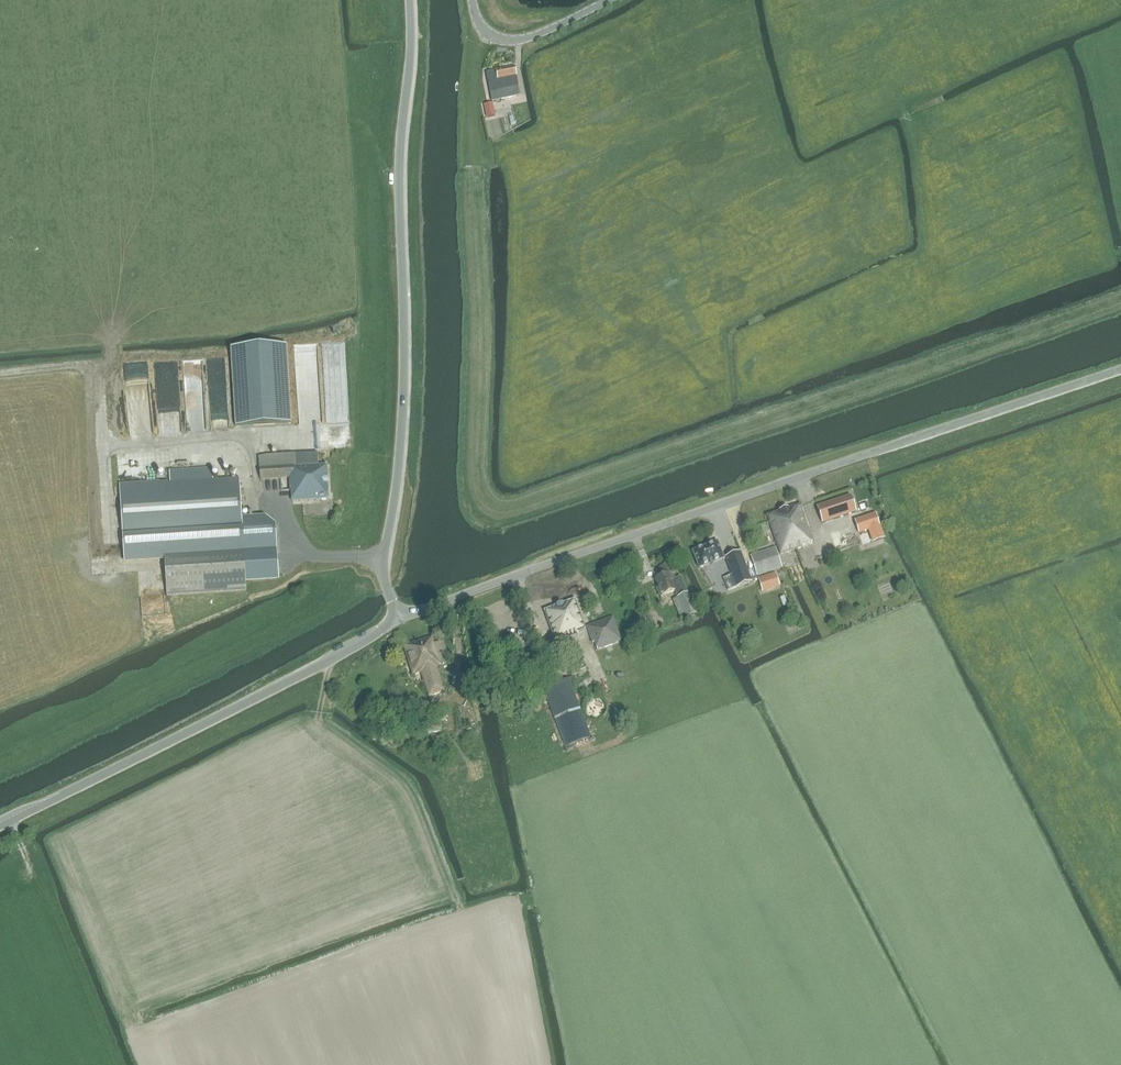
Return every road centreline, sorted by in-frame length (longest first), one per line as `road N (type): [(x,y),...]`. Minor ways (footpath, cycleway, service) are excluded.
road 1 (unclassified): [(1120,370),(400,619)]
road 2 (unclassified): [(400,619),(381,573),(402,438),(399,181),(410,0)]
road 3 (unclassified): [(0,824),(400,619)]
road 4 (track): [(465,918),(402,785),(317,725),(328,660)]
road 5 (unclassified): [(610,0),(522,41),(488,33),(472,0)]

